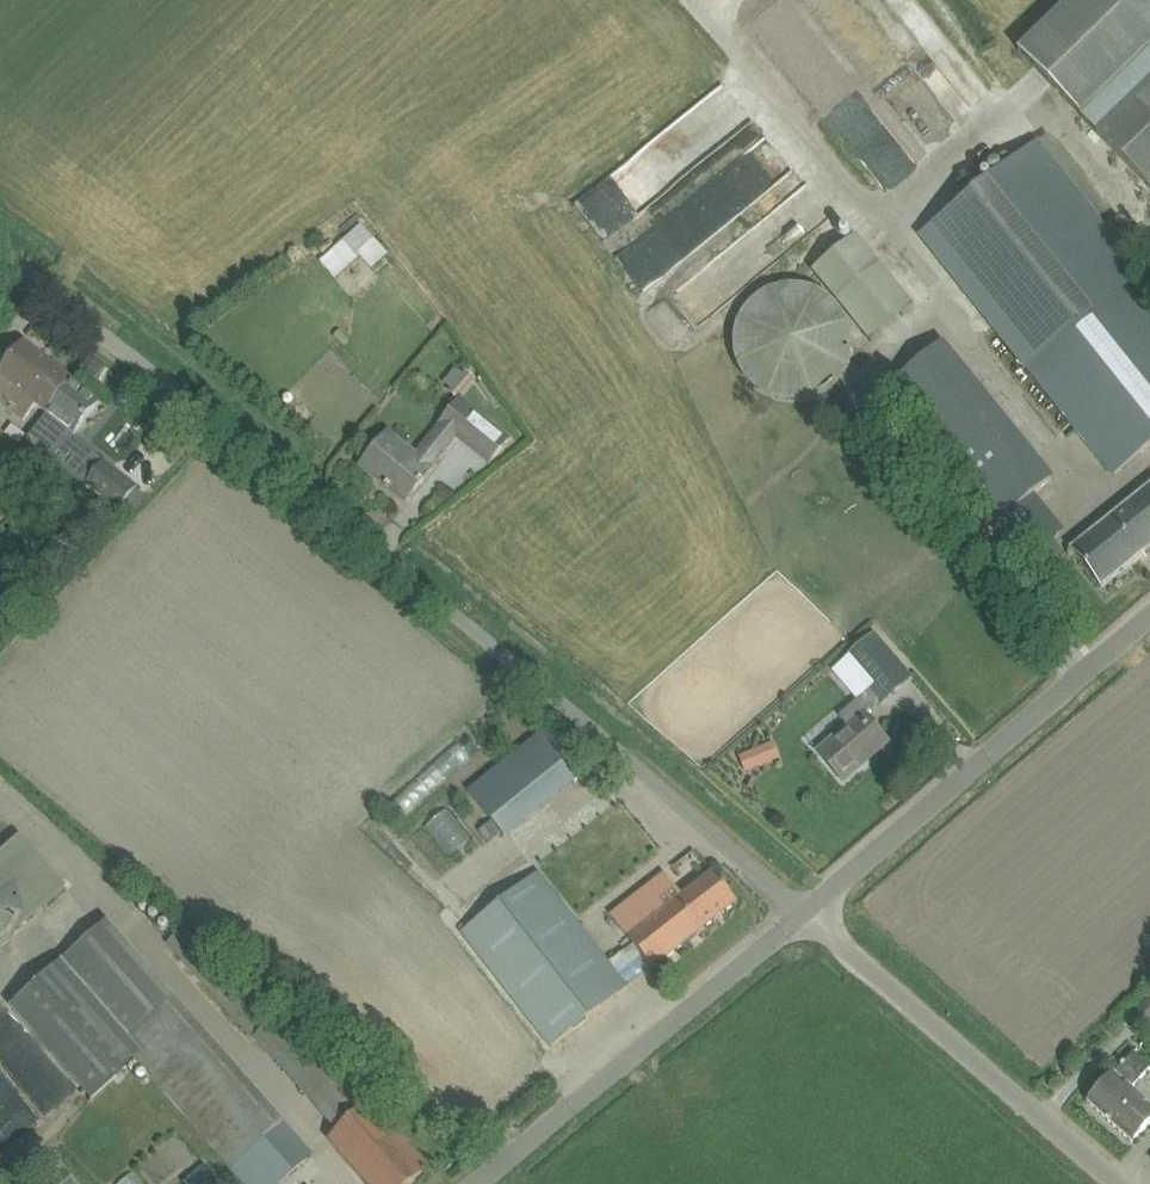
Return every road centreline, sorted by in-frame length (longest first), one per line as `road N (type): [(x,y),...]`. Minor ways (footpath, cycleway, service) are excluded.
road 1 (unclassified): [(816,919),(44,290)]
road 2 (unclassified): [(816,919),(1149,636)]
road 3 (unclassified): [(816,919),(485,1183)]
road 4 (unclassified): [(1110,1183),(816,919)]

